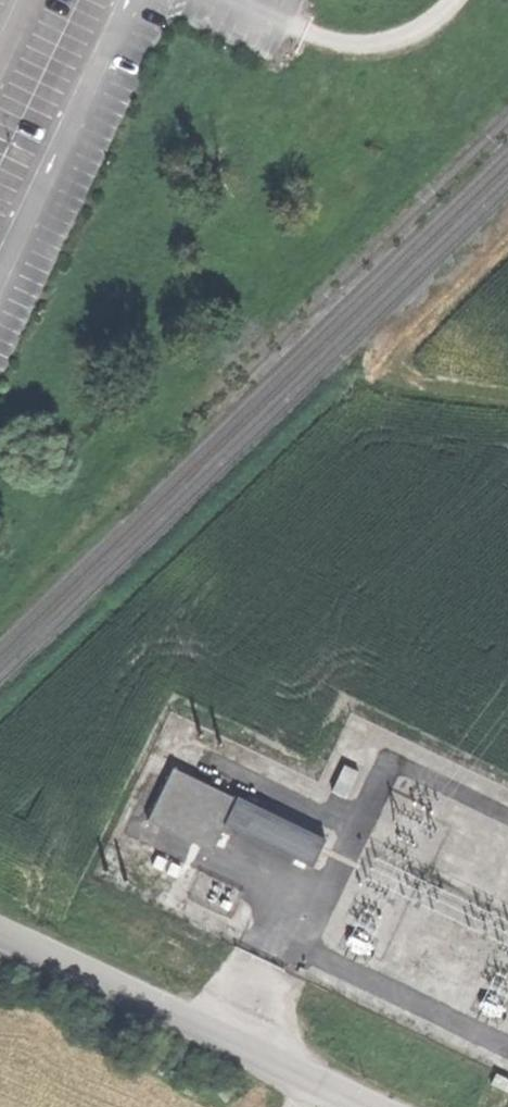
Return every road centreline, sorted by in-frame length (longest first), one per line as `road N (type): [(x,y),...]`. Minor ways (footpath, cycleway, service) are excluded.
road 1 (track): [(507,401),(408,388),(393,367),(399,351),(507,251)]
road 2 (unclassified): [(219,1040),(0,934)]
road 3 (track): [(456,0),(429,27),(389,42),(304,30)]
road 4 (unclassified): [(362,1106),(219,1040)]

